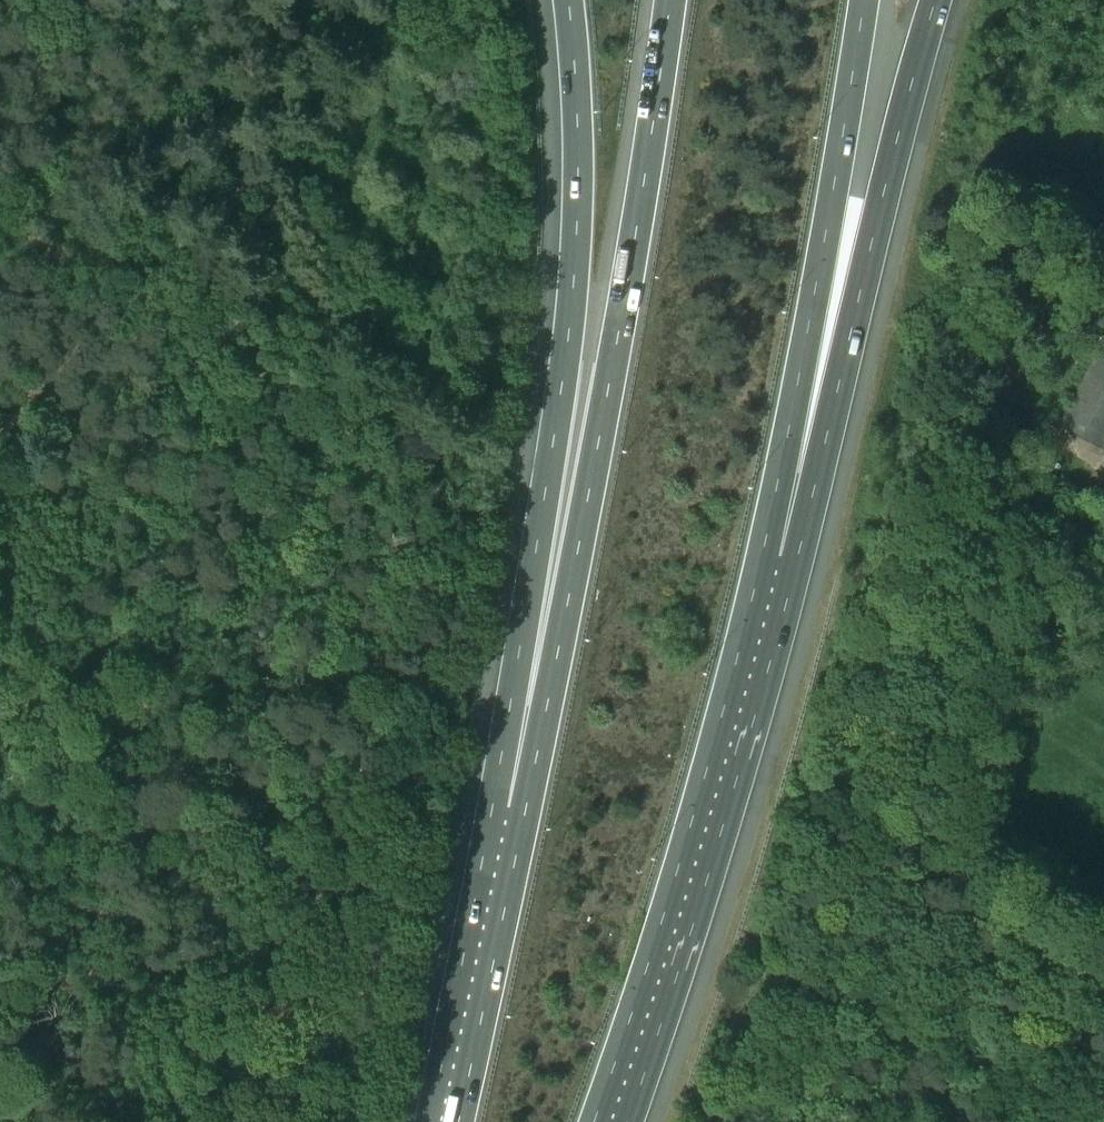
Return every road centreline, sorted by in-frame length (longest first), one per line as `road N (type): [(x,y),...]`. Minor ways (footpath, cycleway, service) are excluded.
road 1 (motorway): [(669,0),(610,362),(475,968)]
road 2 (motorway): [(565,0),(577,166),(563,384),(475,968)]
road 3 (track): [(0,756),(60,680),(176,606),(220,548),(235,521),(254,413),(236,374),(0,213)]
road 4 (motorway): [(761,632),(940,0)]
road 5 (motorway): [(761,632),(872,0)]
road 6 (unclassified): [(1103,962),(954,856),(943,804),(1103,530)]
road 7 (motorway): [(615,1121),(670,964),(761,632)]
road 8 (motorway): [(475,968),(443,1121)]

